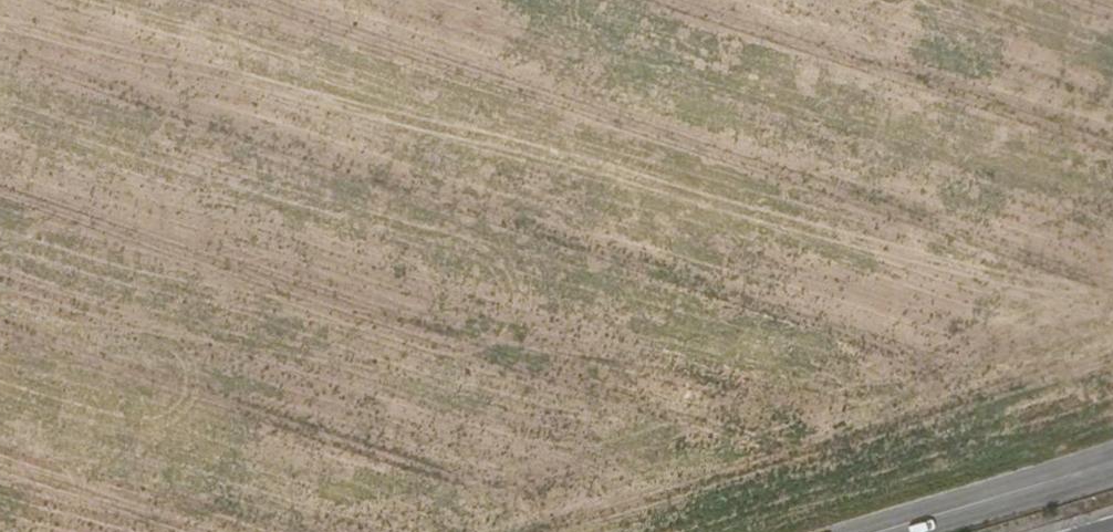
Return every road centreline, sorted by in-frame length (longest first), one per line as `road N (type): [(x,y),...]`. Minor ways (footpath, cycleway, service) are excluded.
road 1 (tertiary): [(1112,462),(883,531)]

